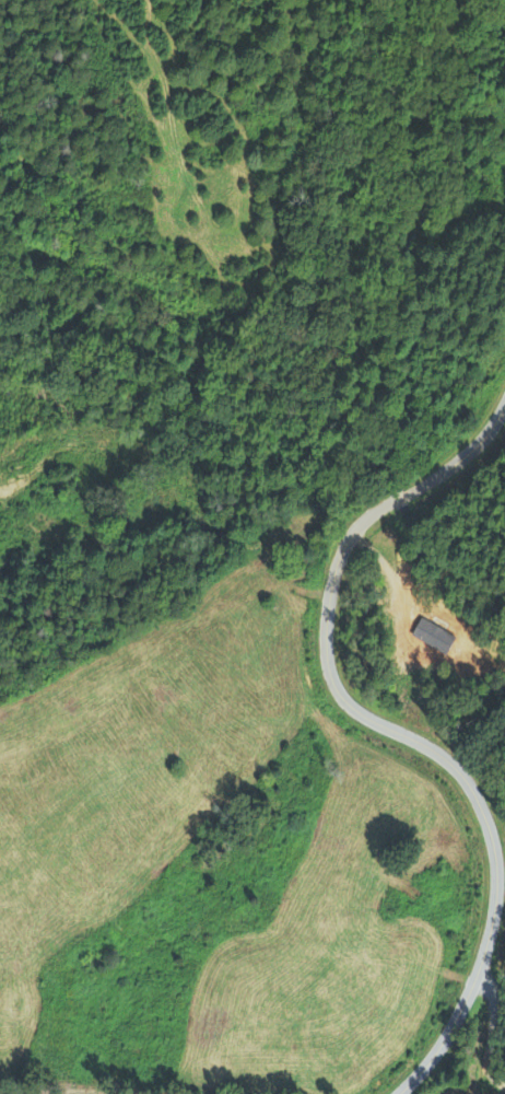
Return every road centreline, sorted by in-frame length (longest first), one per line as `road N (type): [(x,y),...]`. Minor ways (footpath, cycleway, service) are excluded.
road 1 (residential): [(391,502),(342,550),(327,620),(331,679),(351,706),(458,770),(486,821),(497,872),(495,910),(471,990),(399,1093)]
road 2 (residential): [(504,405),(480,443),(407,496)]

